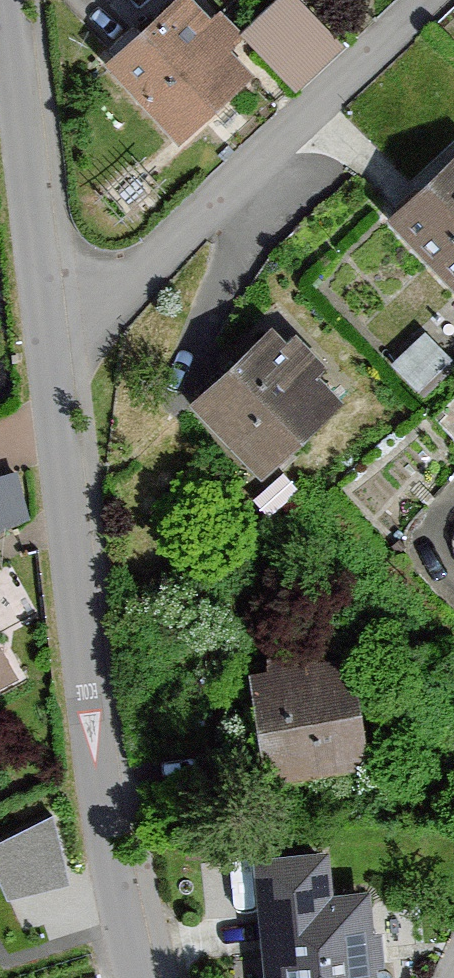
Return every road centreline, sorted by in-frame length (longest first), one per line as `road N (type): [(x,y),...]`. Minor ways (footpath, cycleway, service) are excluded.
road 1 (residential): [(138,977),(120,908),(45,333)]
road 2 (residential): [(432,0),(132,280),(45,333)]
road 3 (residential): [(45,333),(11,0)]

